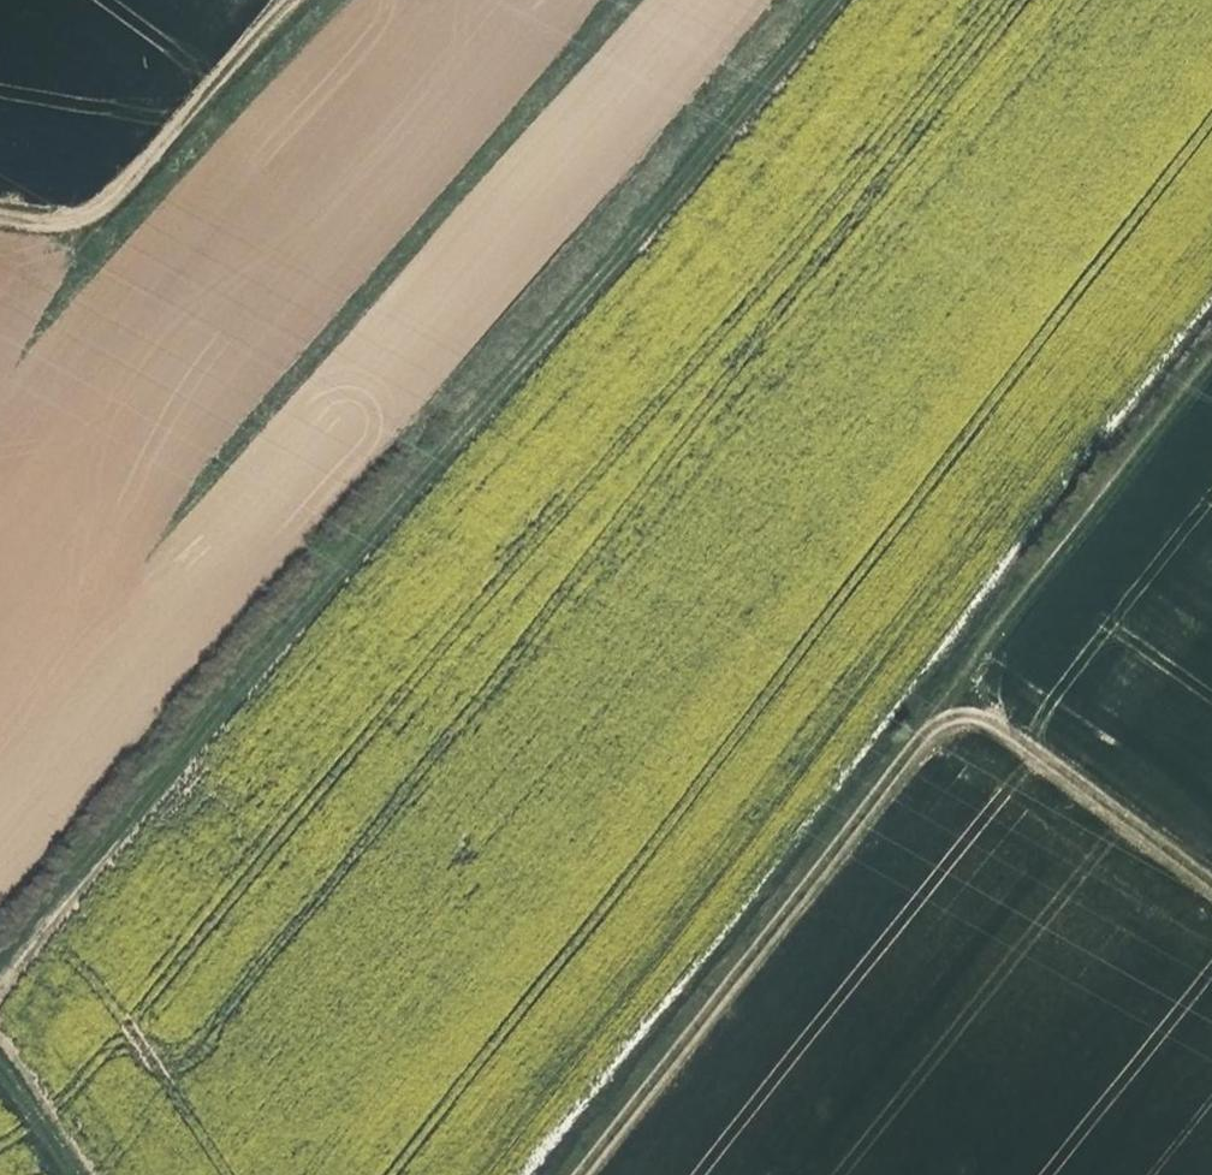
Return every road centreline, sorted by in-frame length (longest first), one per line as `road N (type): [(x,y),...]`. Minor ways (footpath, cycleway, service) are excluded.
road 1 (track): [(827,0),(0,944)]
road 2 (track): [(583,1174),(1211,364)]
road 3 (track): [(0,212),(43,214),(96,197),(136,171),(291,0)]
road 4 (track): [(1211,878),(953,688)]
road 5 (track): [(0,1063),(65,1174)]

